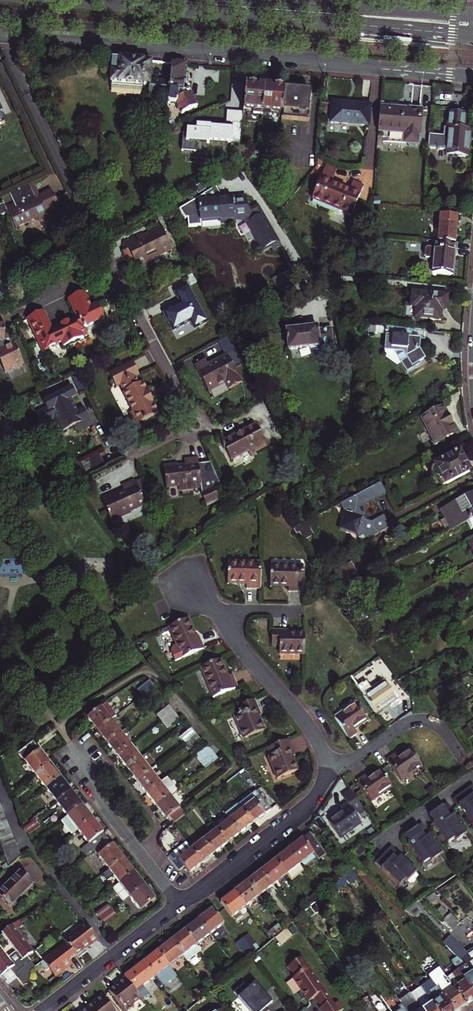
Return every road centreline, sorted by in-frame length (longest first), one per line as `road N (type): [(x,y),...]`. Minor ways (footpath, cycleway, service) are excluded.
road 1 (tertiary): [(0,32),(472,74)]
road 2 (primary): [(74,0),(472,35)]
road 3 (residential): [(179,903),(310,803),(325,769)]
road 4 (residential): [(179,903),(67,759),(77,751)]
road 5 (primary): [(472,16),(281,0)]
road 6 (residential): [(325,769),(305,721),(219,613)]
road 7 (residential): [(41,1010),(179,903)]
road 8 (residential): [(325,769),(414,721),(440,727),(463,756)]

